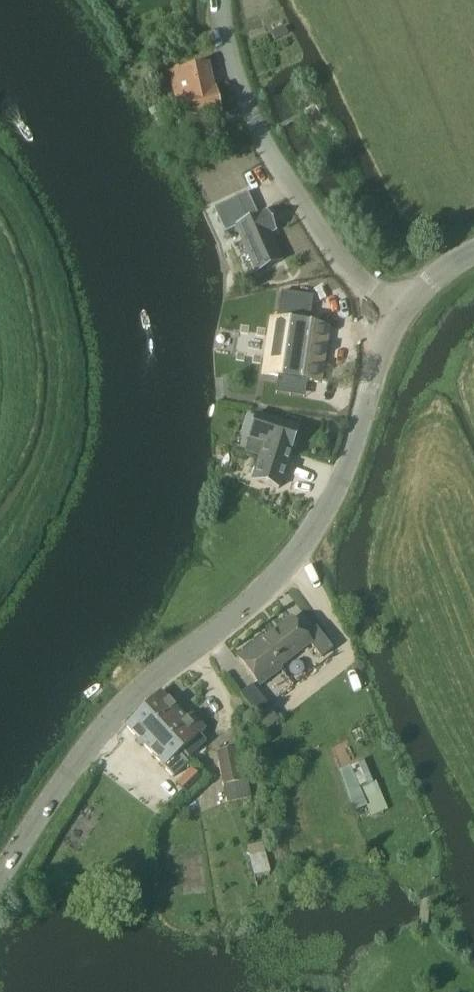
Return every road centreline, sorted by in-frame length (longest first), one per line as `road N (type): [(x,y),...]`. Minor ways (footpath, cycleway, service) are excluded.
road 1 (tertiary): [(0,880),(76,759),(124,702),(269,584),(311,531),(340,483),(401,310)]
road 2 (unclassified): [(401,310),(347,270),(259,136),(232,67),(222,0)]

